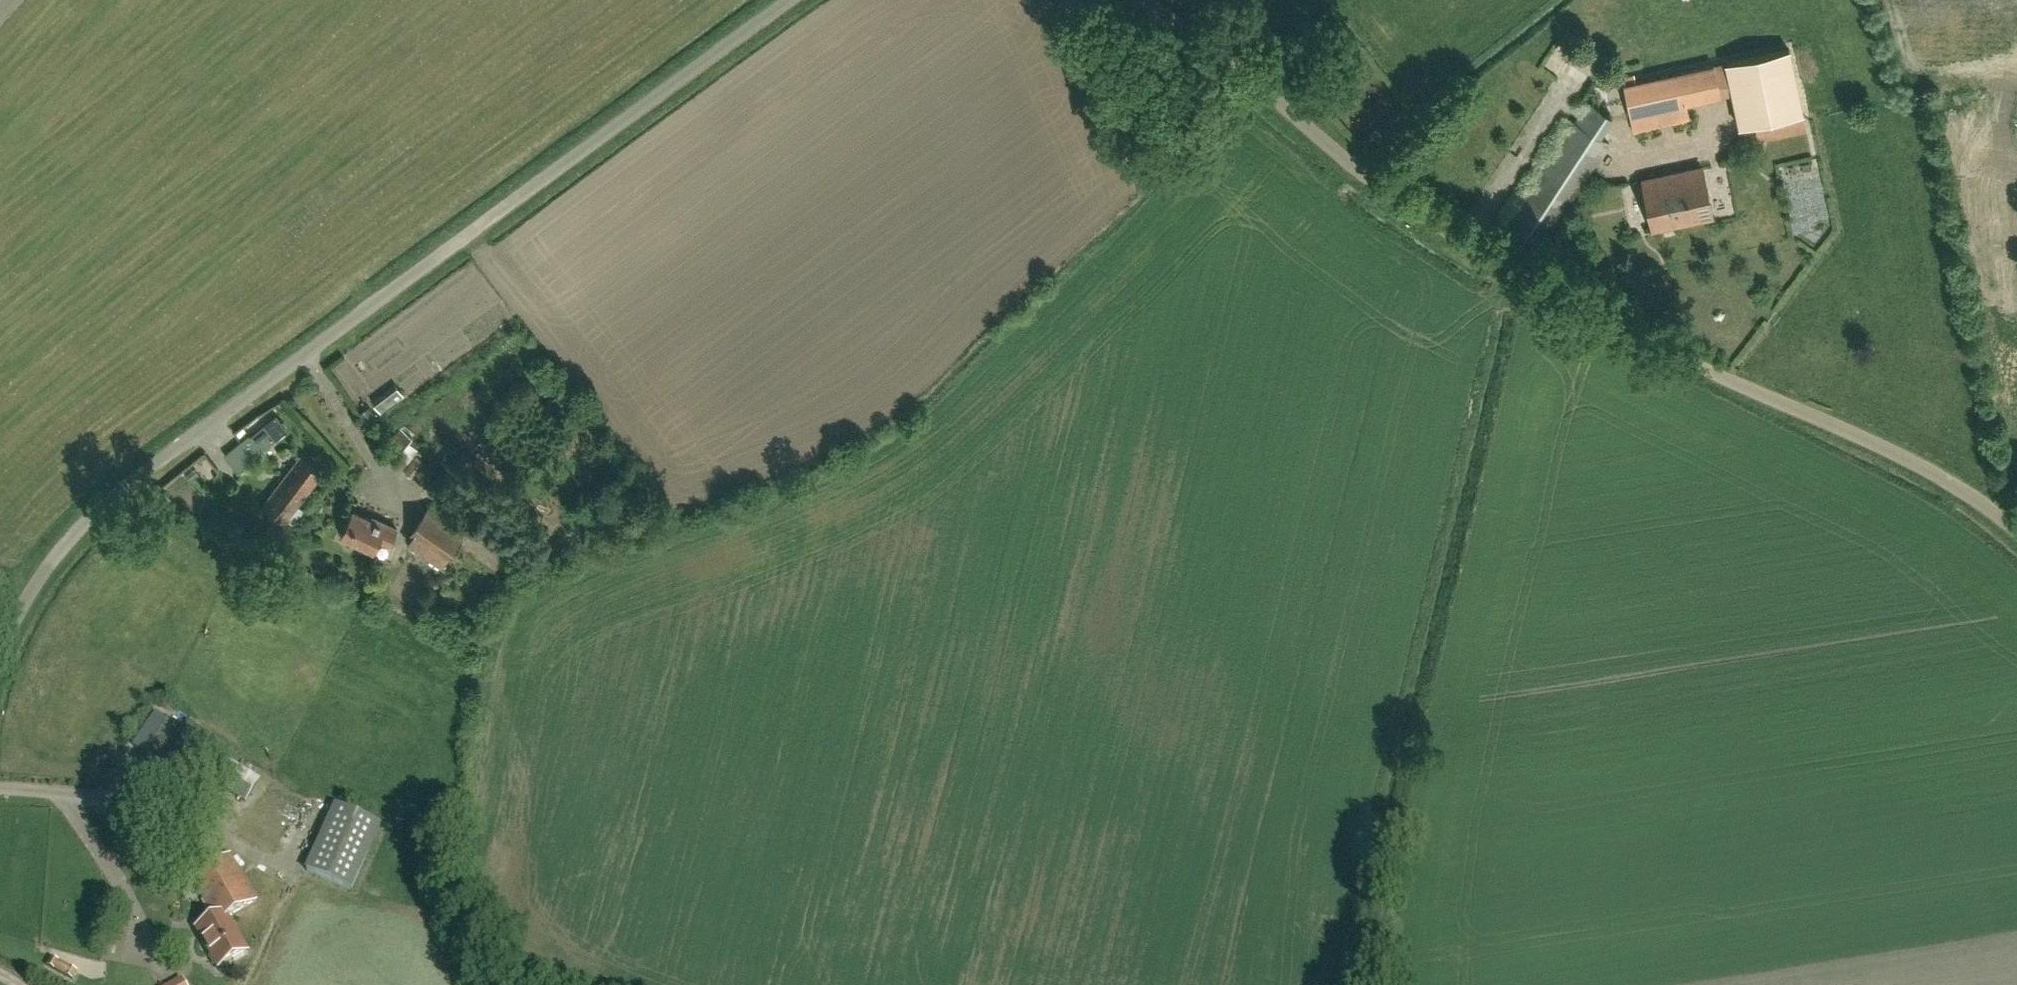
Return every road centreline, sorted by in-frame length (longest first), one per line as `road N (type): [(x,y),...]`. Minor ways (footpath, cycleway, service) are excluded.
road 1 (unclassified): [(0,656),(57,553),(135,476),(793,0)]
road 2 (unclassified): [(1143,0),(1182,21),(1370,181),(1470,246),(1710,371),(1968,491),(2016,532)]

